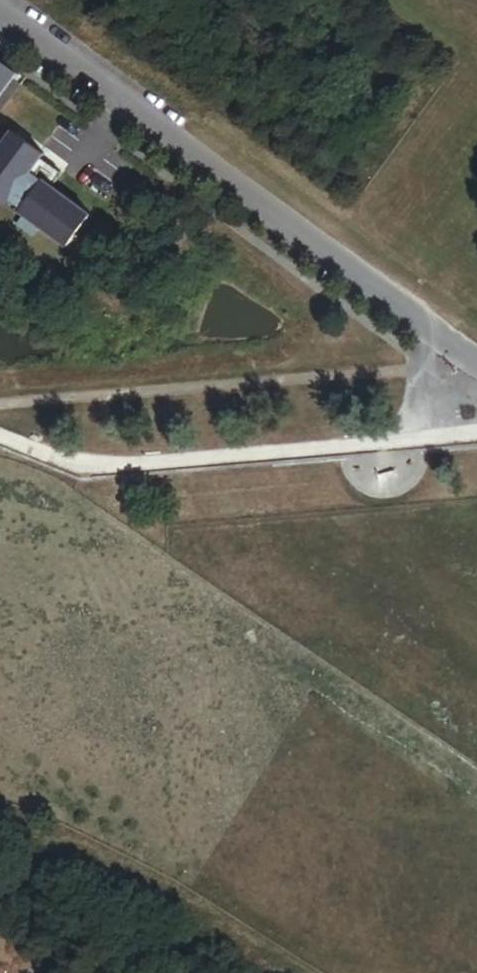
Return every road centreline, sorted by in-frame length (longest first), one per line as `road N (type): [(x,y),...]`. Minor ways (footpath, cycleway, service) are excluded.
road 1 (residential): [(476,362),(0,13)]

